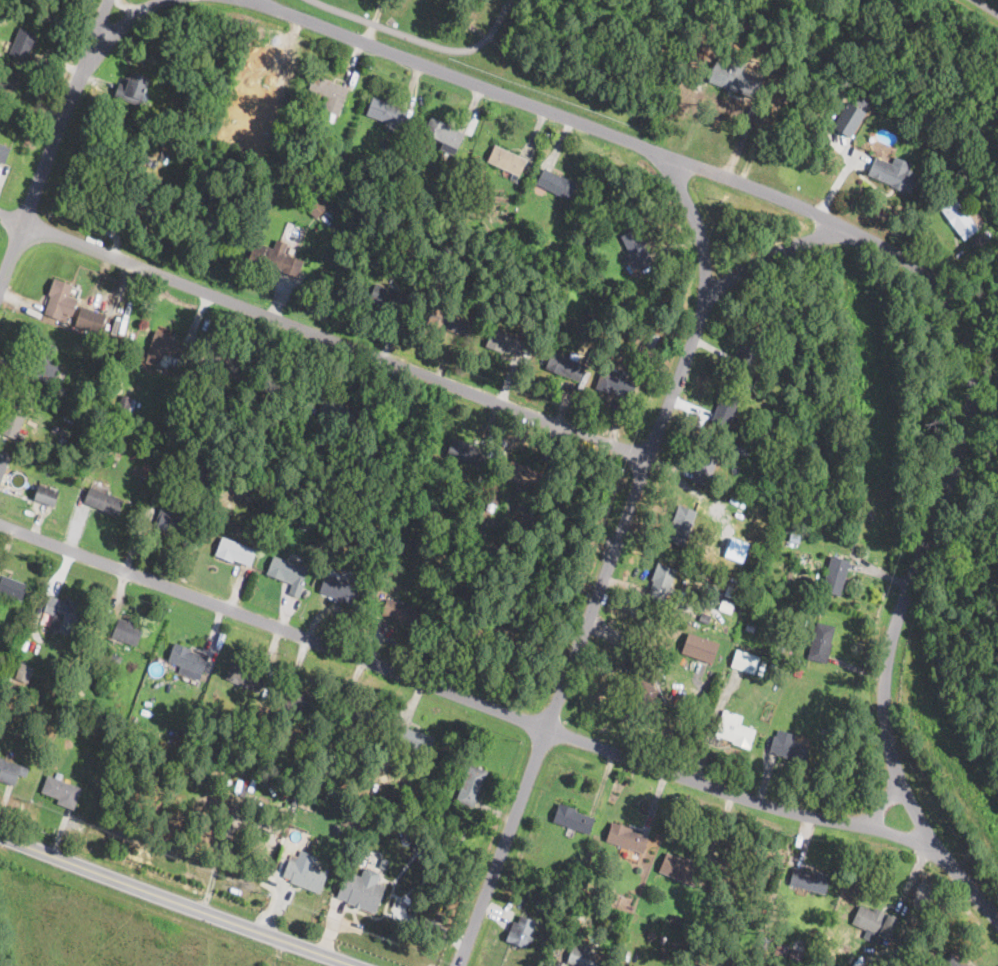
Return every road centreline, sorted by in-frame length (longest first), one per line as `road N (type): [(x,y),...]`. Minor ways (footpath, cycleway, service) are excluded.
road 1 (residential): [(938,851),(893,826),(809,820),(546,731),(0,525)]
road 2 (residential): [(838,221),(922,270),(963,323),(972,390),(966,429),(893,638),(883,724),(908,802),(997,920)]
road 3 (residential): [(457,965),(710,290)]
road 4 (residential): [(648,458),(0,215)]
road 5 (residential): [(246,0),(838,221)]
road 6 (primary): [(0,835),(355,965)]
road 7 (residential): [(0,283),(108,0)]
road 8 (residential): [(710,290),(838,221)]
road 9 (residential): [(710,290),(697,222),(678,178),(682,161)]

